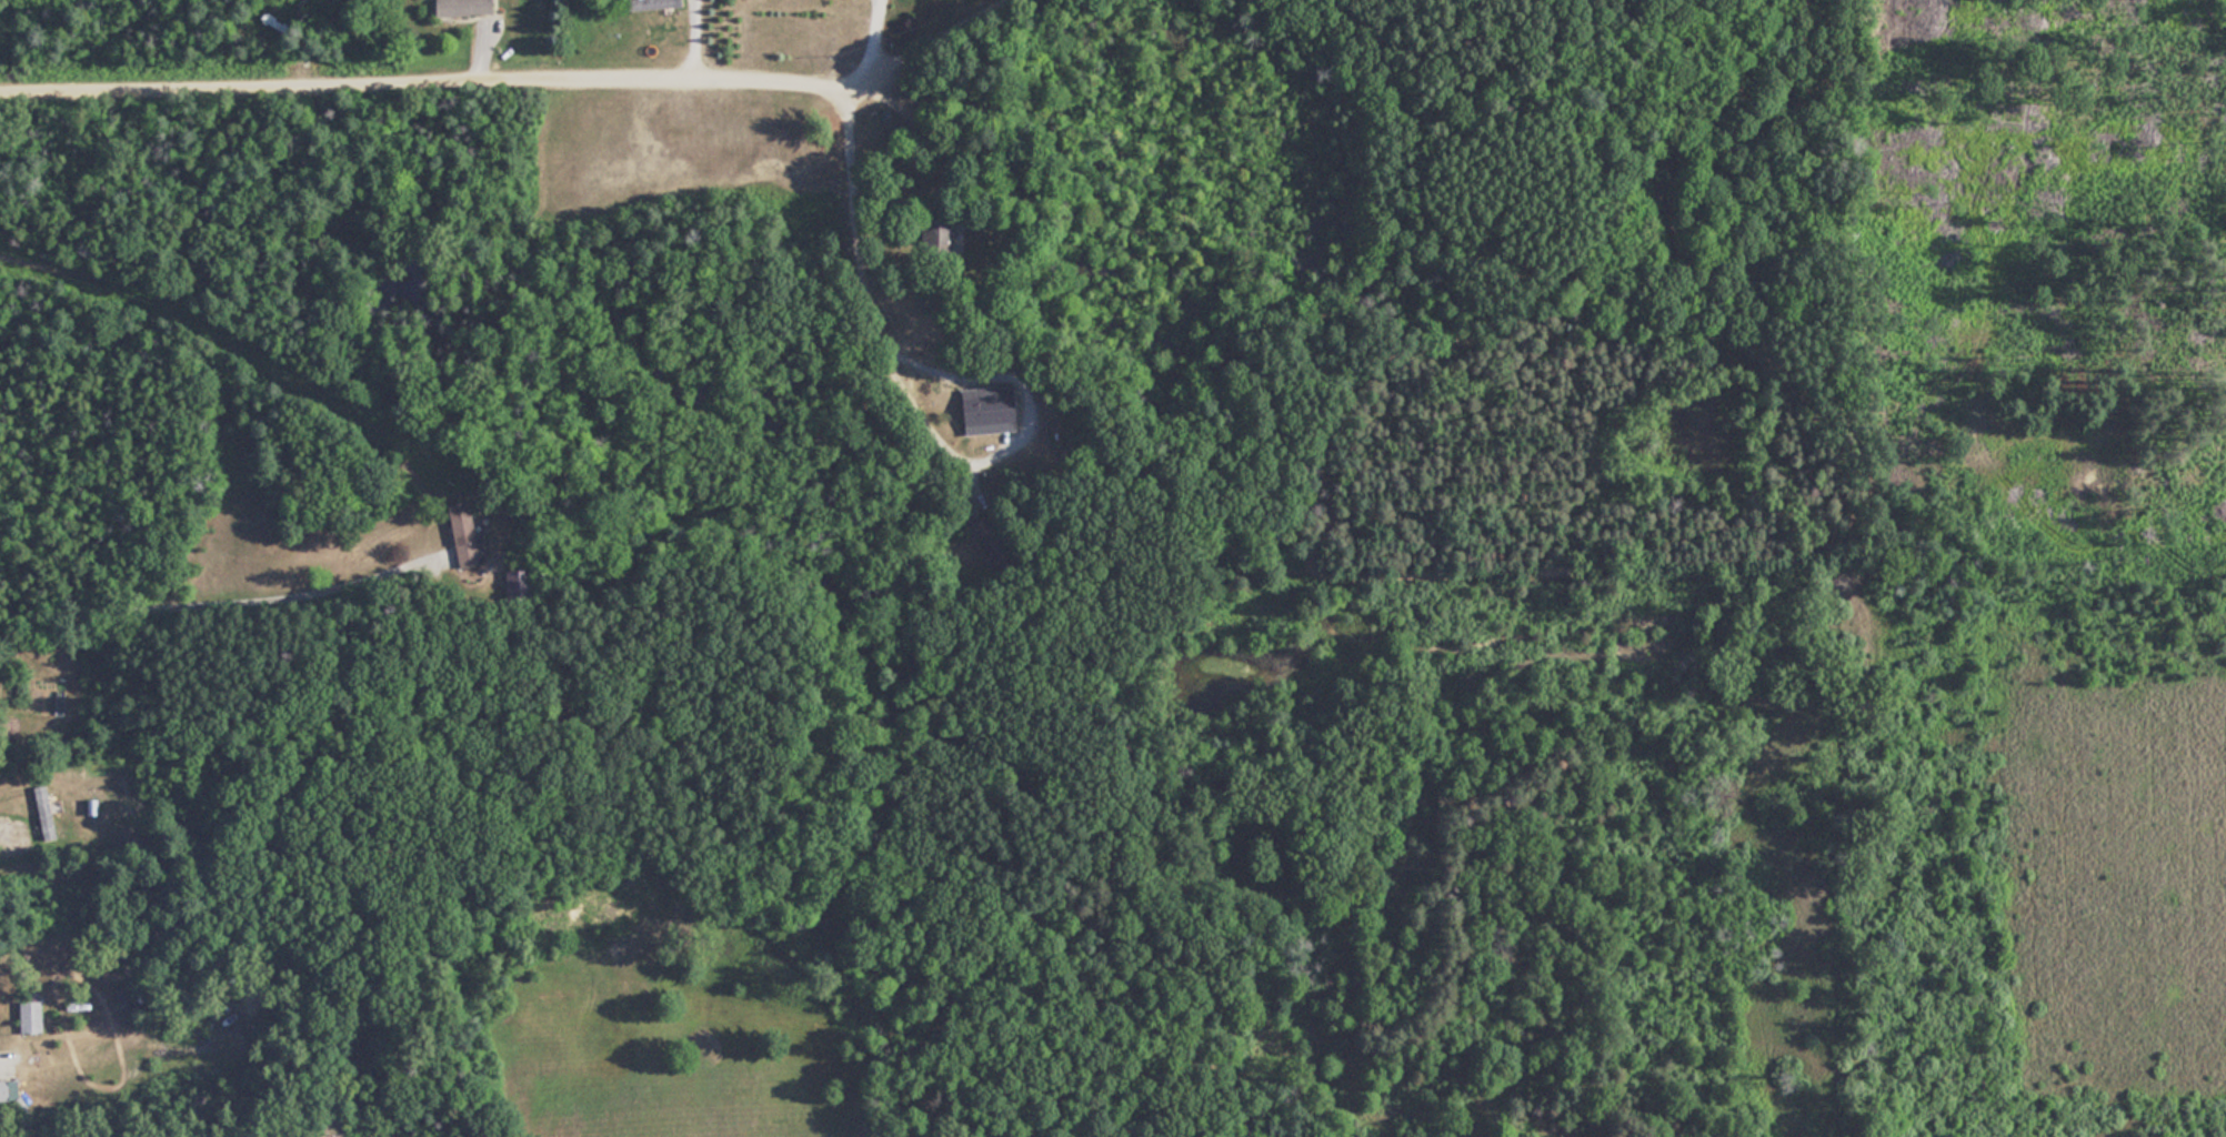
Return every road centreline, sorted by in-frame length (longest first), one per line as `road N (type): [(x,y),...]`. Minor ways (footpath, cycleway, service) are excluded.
road 1 (residential): [(0,89),(694,77),(906,83)]

